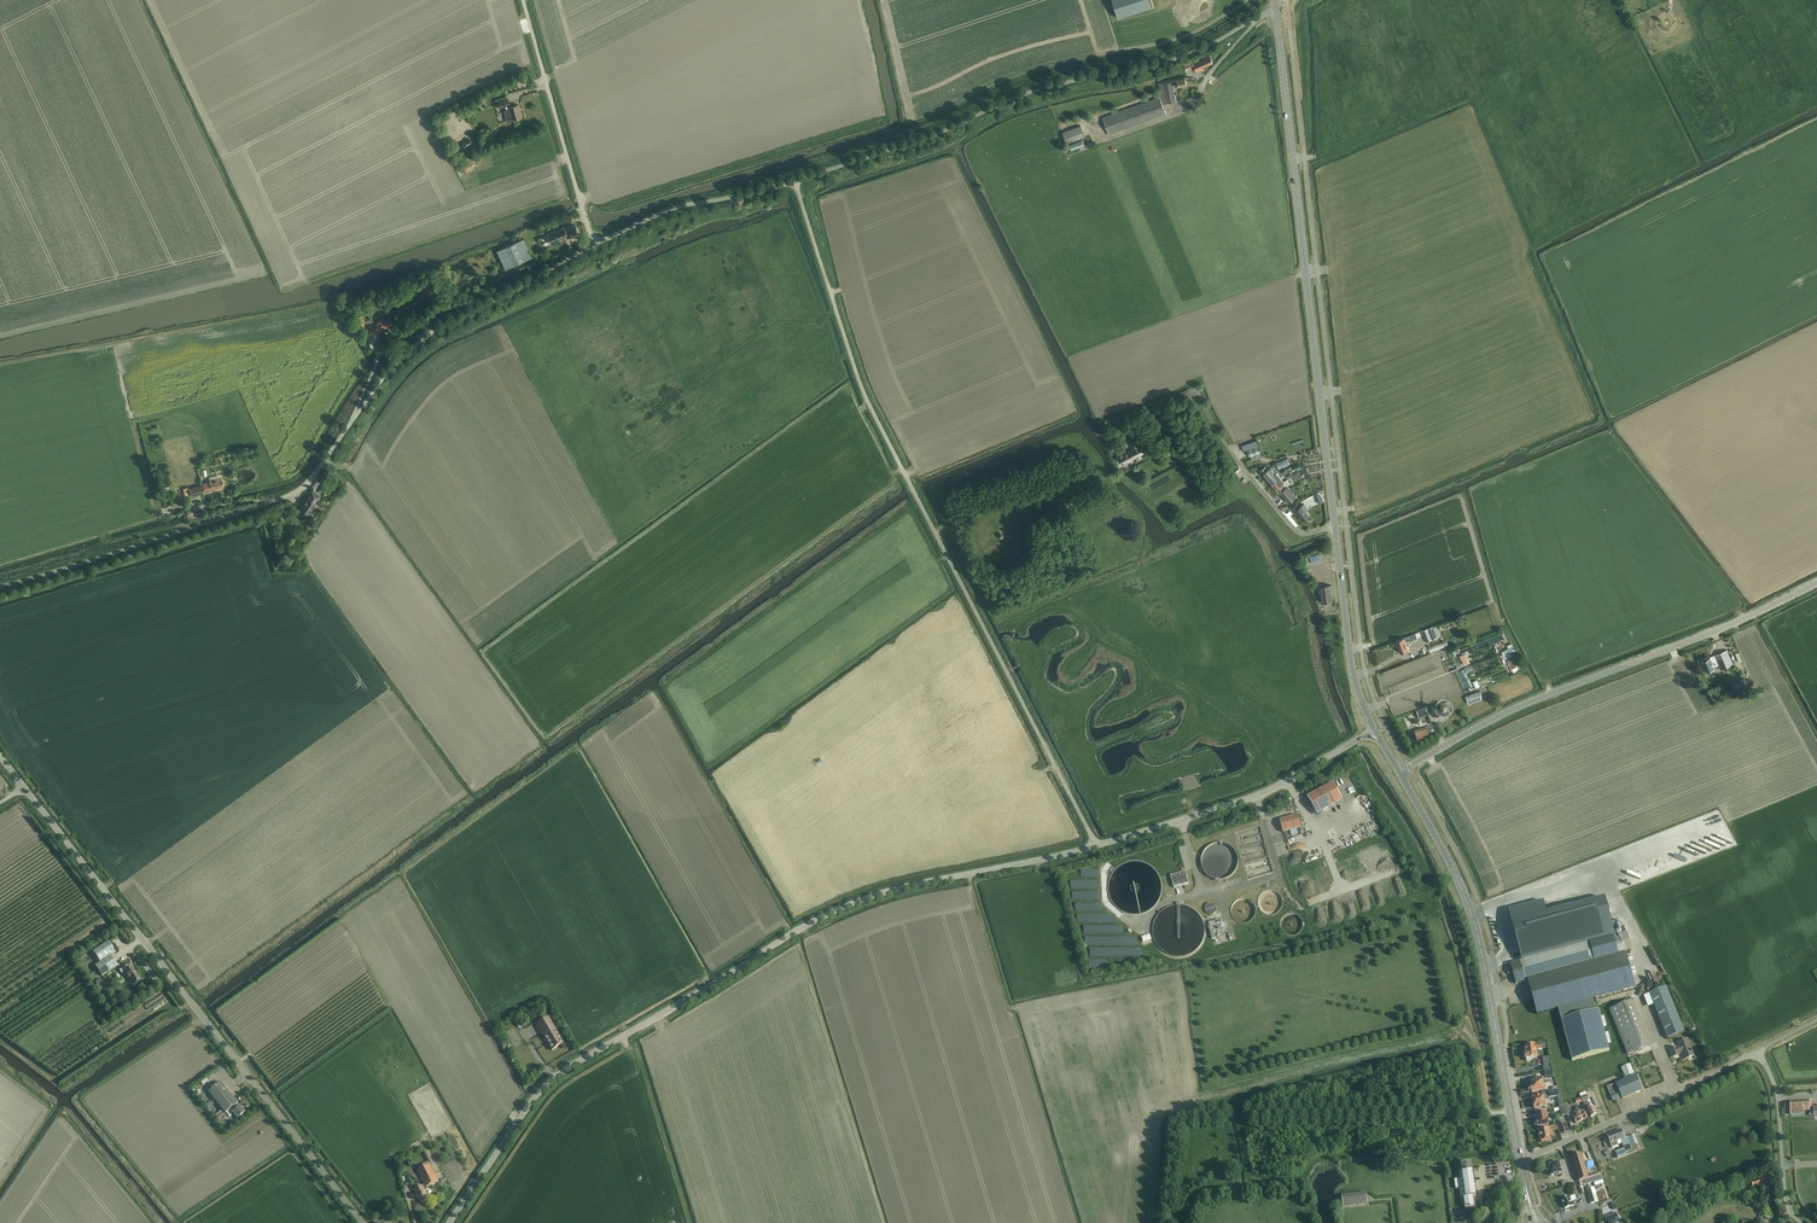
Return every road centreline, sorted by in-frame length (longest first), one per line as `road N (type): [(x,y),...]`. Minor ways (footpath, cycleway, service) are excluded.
road 1 (unclassified): [(448,1222),(550,1080),(792,934),(901,888),(1095,846)]
road 2 (unclassified): [(1095,846),(863,391),(795,182)]
road 3 (unclassified): [(0,587),(309,485),(374,386),(409,349),(594,243)]
road 4 (tertiary): [(361,1222),(23,789)]
road 5 (secondary): [(1335,527),(1276,10)]
road 6 (unclassified): [(795,182),(1042,88),(1166,62),(1260,16)]
road 7 (tertiary): [(1400,772),(1537,700),(1714,631),(1816,580)]
road 8 (secondary): [(1520,1160),(1472,915),(1400,772)]
road 9 (unclassified): [(1095,846),(1260,796),(1375,730)]
road 10 (unclassified): [(1520,1160),(1758,1052)]
road 11 (unclassified): [(594,243),(522,0)]
road 12 (residential): [(1335,527),(1298,532),(1236,459),(1195,390),(1181,396)]
road 13 (unclassified): [(594,243),(677,207),(795,182)]
road 14 (secondary): [(1375,730),(1350,659),(1335,527)]
road 15 (unclassified): [(1800,1222),(1784,1190),(1779,1099),(1758,1052)]

